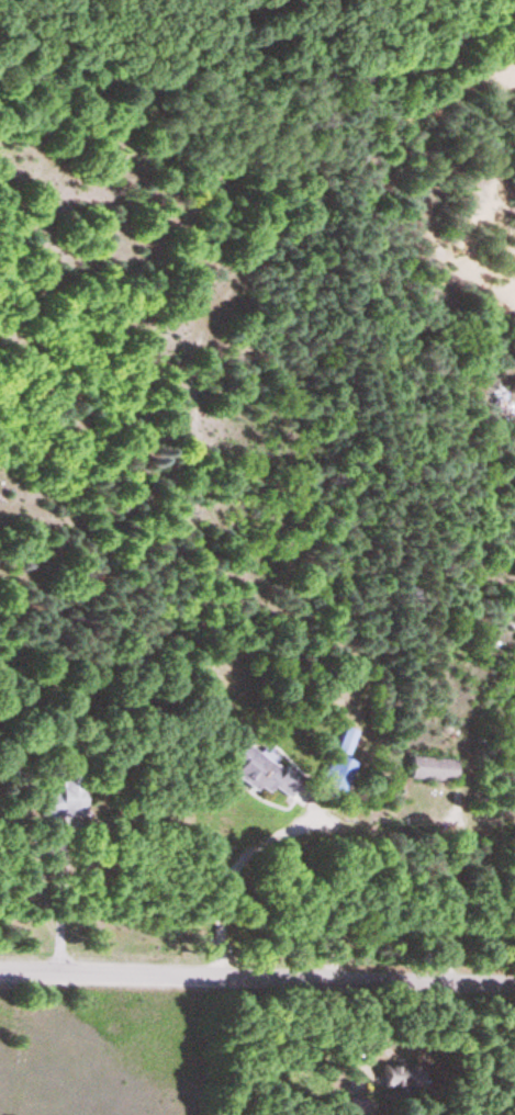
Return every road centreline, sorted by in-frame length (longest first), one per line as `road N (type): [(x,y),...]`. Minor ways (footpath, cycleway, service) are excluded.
road 1 (residential): [(514,988),(0,975)]

